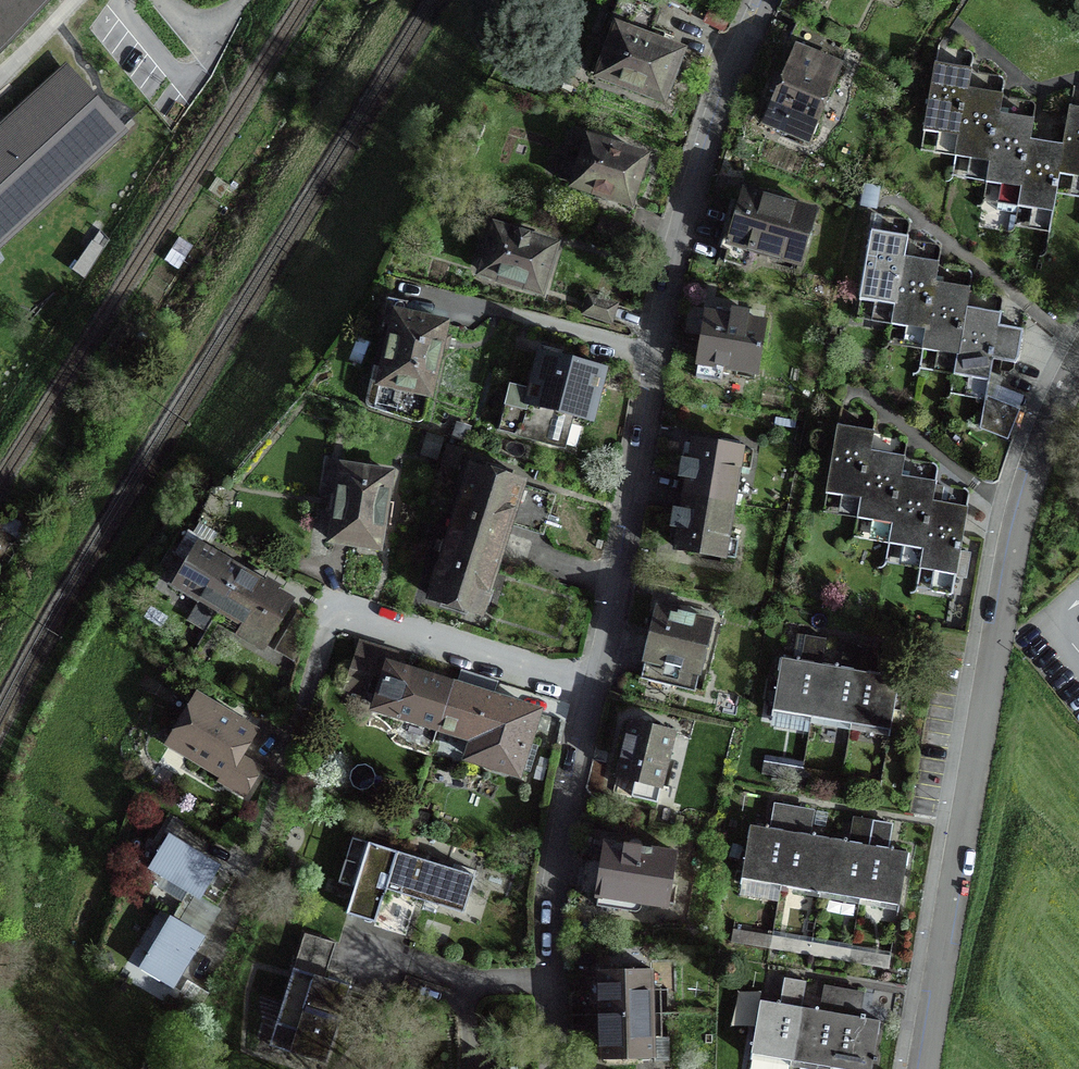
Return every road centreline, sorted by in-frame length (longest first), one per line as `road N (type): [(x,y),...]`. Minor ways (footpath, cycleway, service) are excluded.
road 1 (residential): [(764,0),(696,166),(570,782),(551,907),(561,1068)]
road 2 (residential): [(1078,366),(1020,525),(922,1068)]

